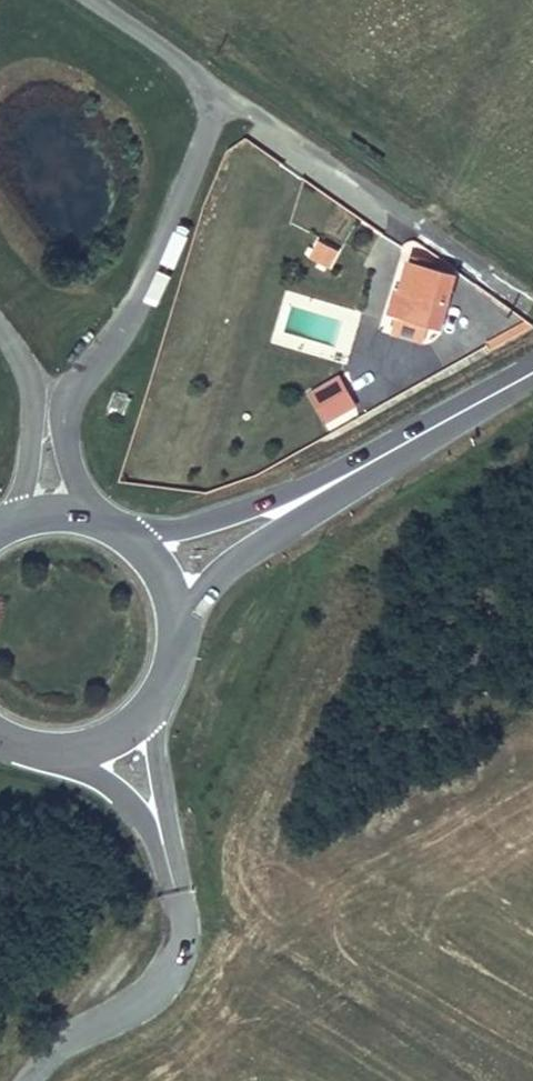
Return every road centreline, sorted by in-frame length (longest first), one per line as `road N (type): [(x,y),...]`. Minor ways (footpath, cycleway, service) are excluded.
road 1 (unclassified): [(89,517),(69,431),(72,397),(134,313),(224,89)]
road 2 (unclassified): [(224,89),(528,299)]
road 3 (primary): [(178,632),(196,599),(225,573),(363,468)]
road 4 (primary): [(0,737),(48,752),(117,737),(162,693),(178,632)]
road 5 (primary): [(363,468),(211,521),(130,537)]
road 6 (unclassified): [(0,317),(27,353),(37,398),(21,519)]
road 7 (primary): [(363,468),(532,374)]
road 8 (unclassified): [(224,89),(85,0)]

